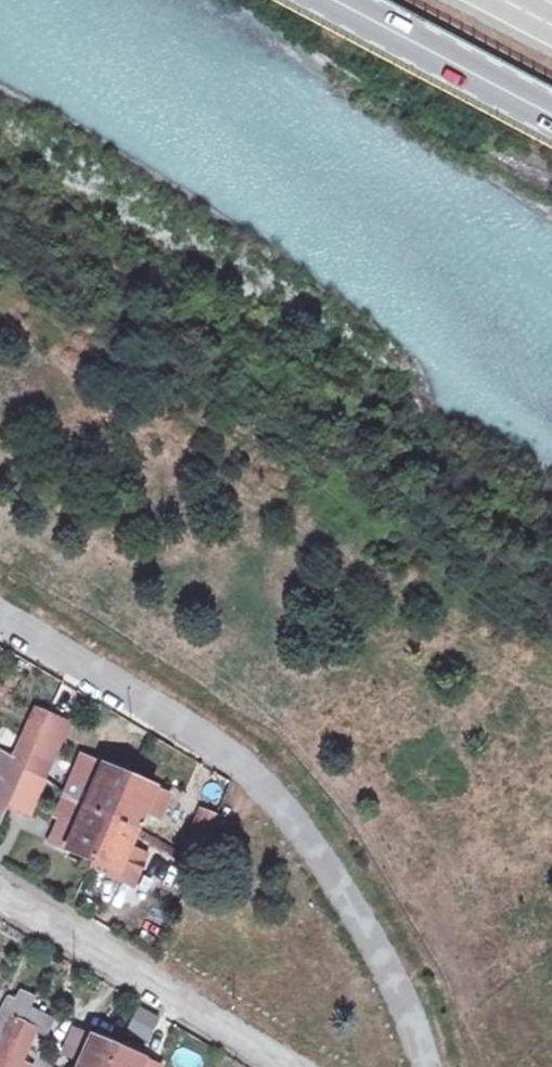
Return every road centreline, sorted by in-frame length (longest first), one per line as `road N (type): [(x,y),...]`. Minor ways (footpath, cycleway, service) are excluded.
road 1 (residential): [(427,1066),(420,1026),(315,846),(211,748),(0,621)]
road 2 (residential): [(0,911),(261,1066)]
road 3 (trunk): [(329,0),(551,119)]

